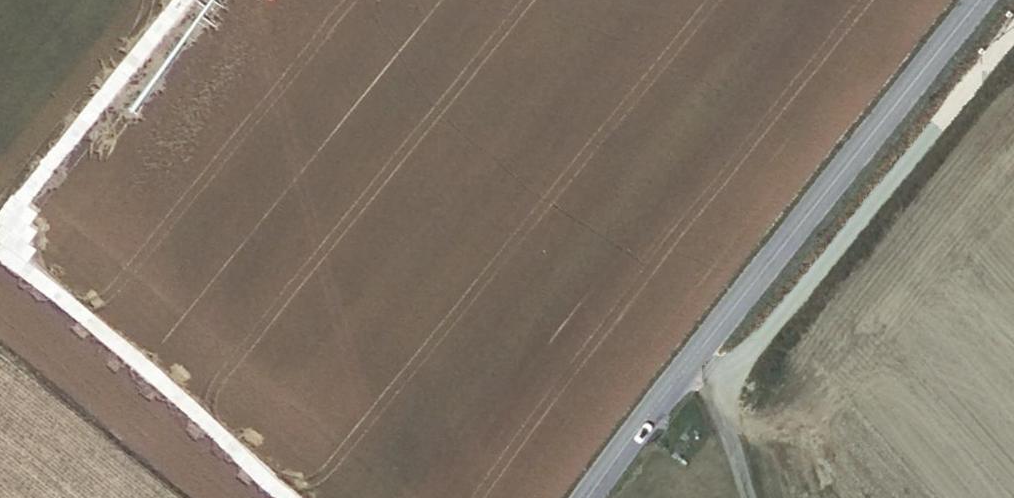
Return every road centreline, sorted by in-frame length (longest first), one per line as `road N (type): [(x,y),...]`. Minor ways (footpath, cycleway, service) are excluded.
road 1 (track): [(289,497),(11,254),(16,208),(173,0)]
road 2 (tertiary): [(586,497),(991,0)]
road 3 (track): [(721,389),(1013,41)]

